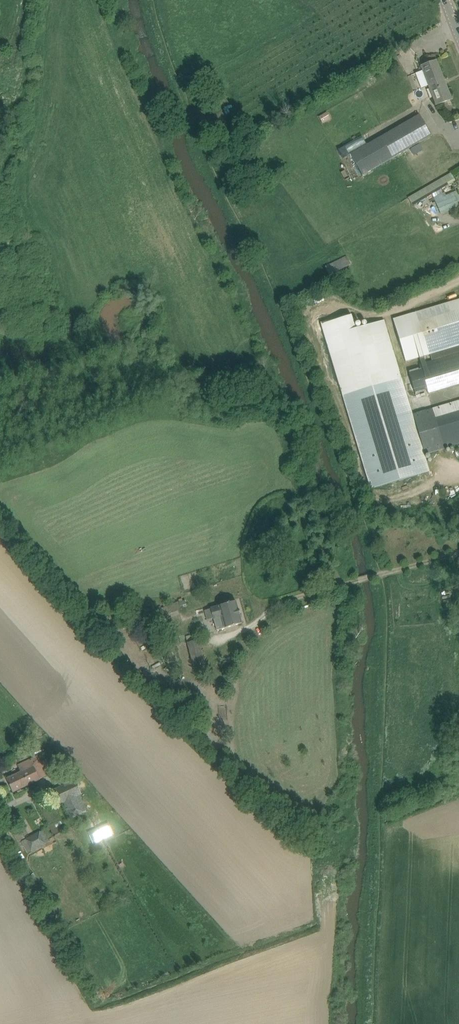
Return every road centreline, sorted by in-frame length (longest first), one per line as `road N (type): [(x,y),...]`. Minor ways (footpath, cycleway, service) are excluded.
road 1 (track): [(154,0),(185,103),(277,308)]

